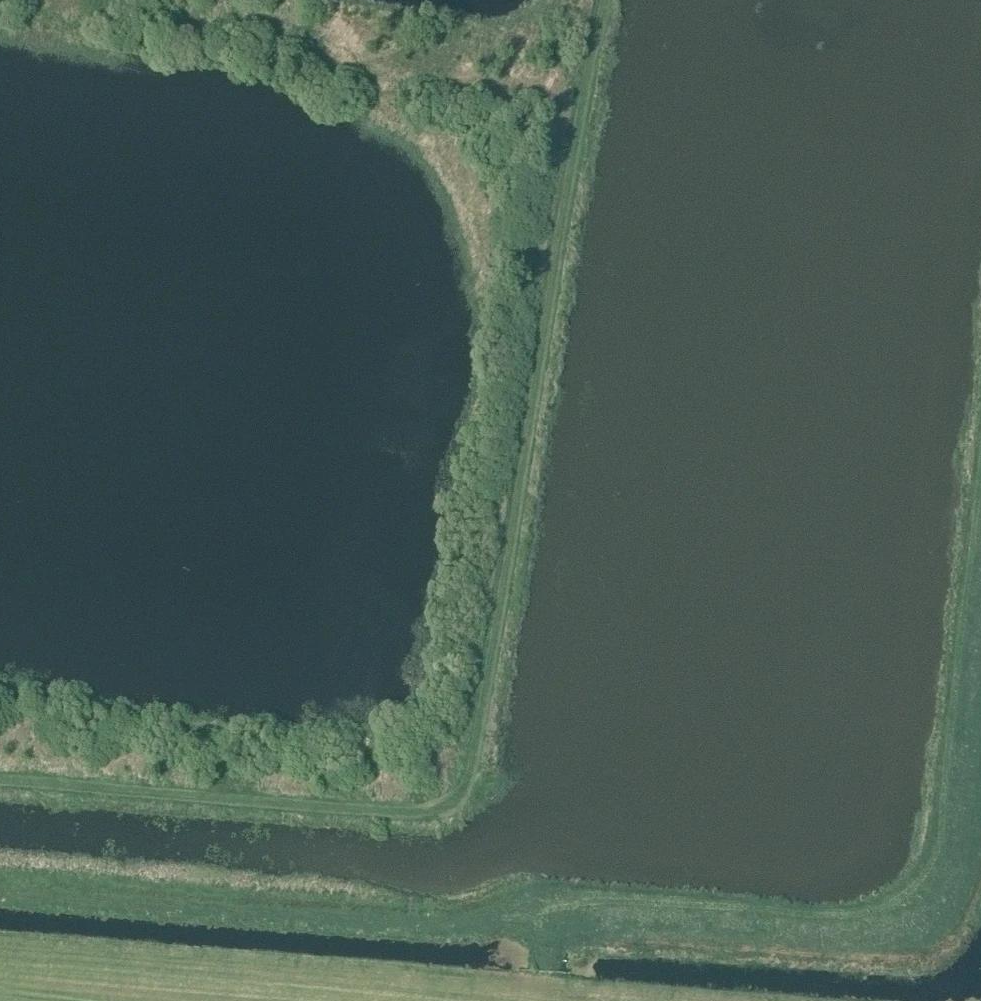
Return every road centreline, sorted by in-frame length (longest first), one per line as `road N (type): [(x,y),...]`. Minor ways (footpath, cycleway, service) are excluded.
road 1 (track): [(0,792),(420,827),(445,816),(474,743),(603,0)]

